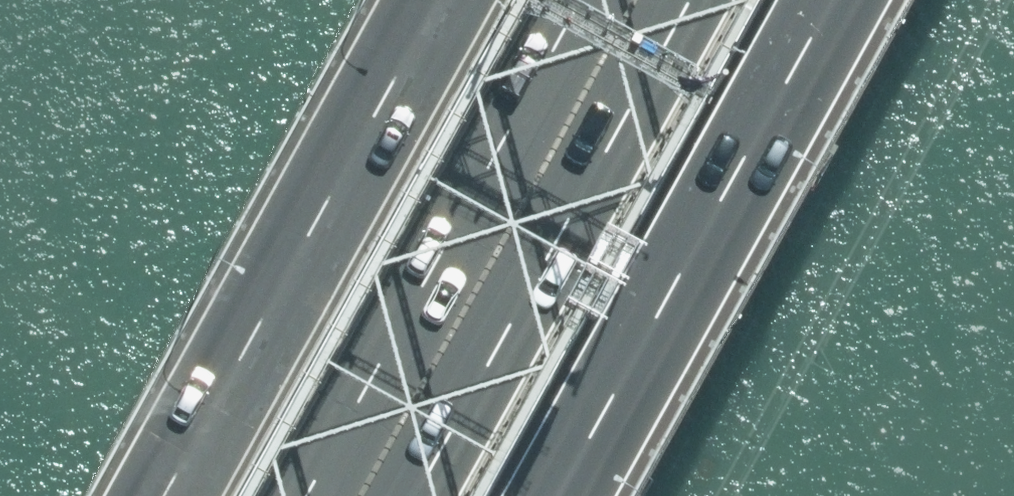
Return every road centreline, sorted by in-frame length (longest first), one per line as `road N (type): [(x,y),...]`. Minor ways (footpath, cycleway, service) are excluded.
road 1 (motorway): [(360,495),(635,0)]
road 2 (motorway): [(825,0),(550,495)]
road 3 (motorway): [(166,495),(441,0)]

